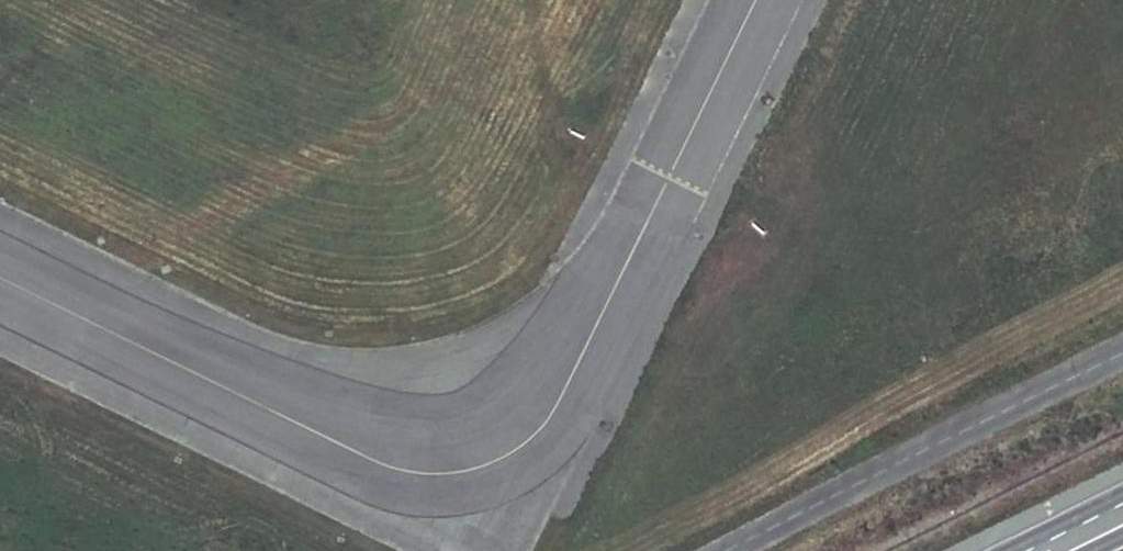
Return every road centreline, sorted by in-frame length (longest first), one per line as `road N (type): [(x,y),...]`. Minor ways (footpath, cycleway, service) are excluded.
road 1 (secondary): [(1122,495),(1009,550)]

